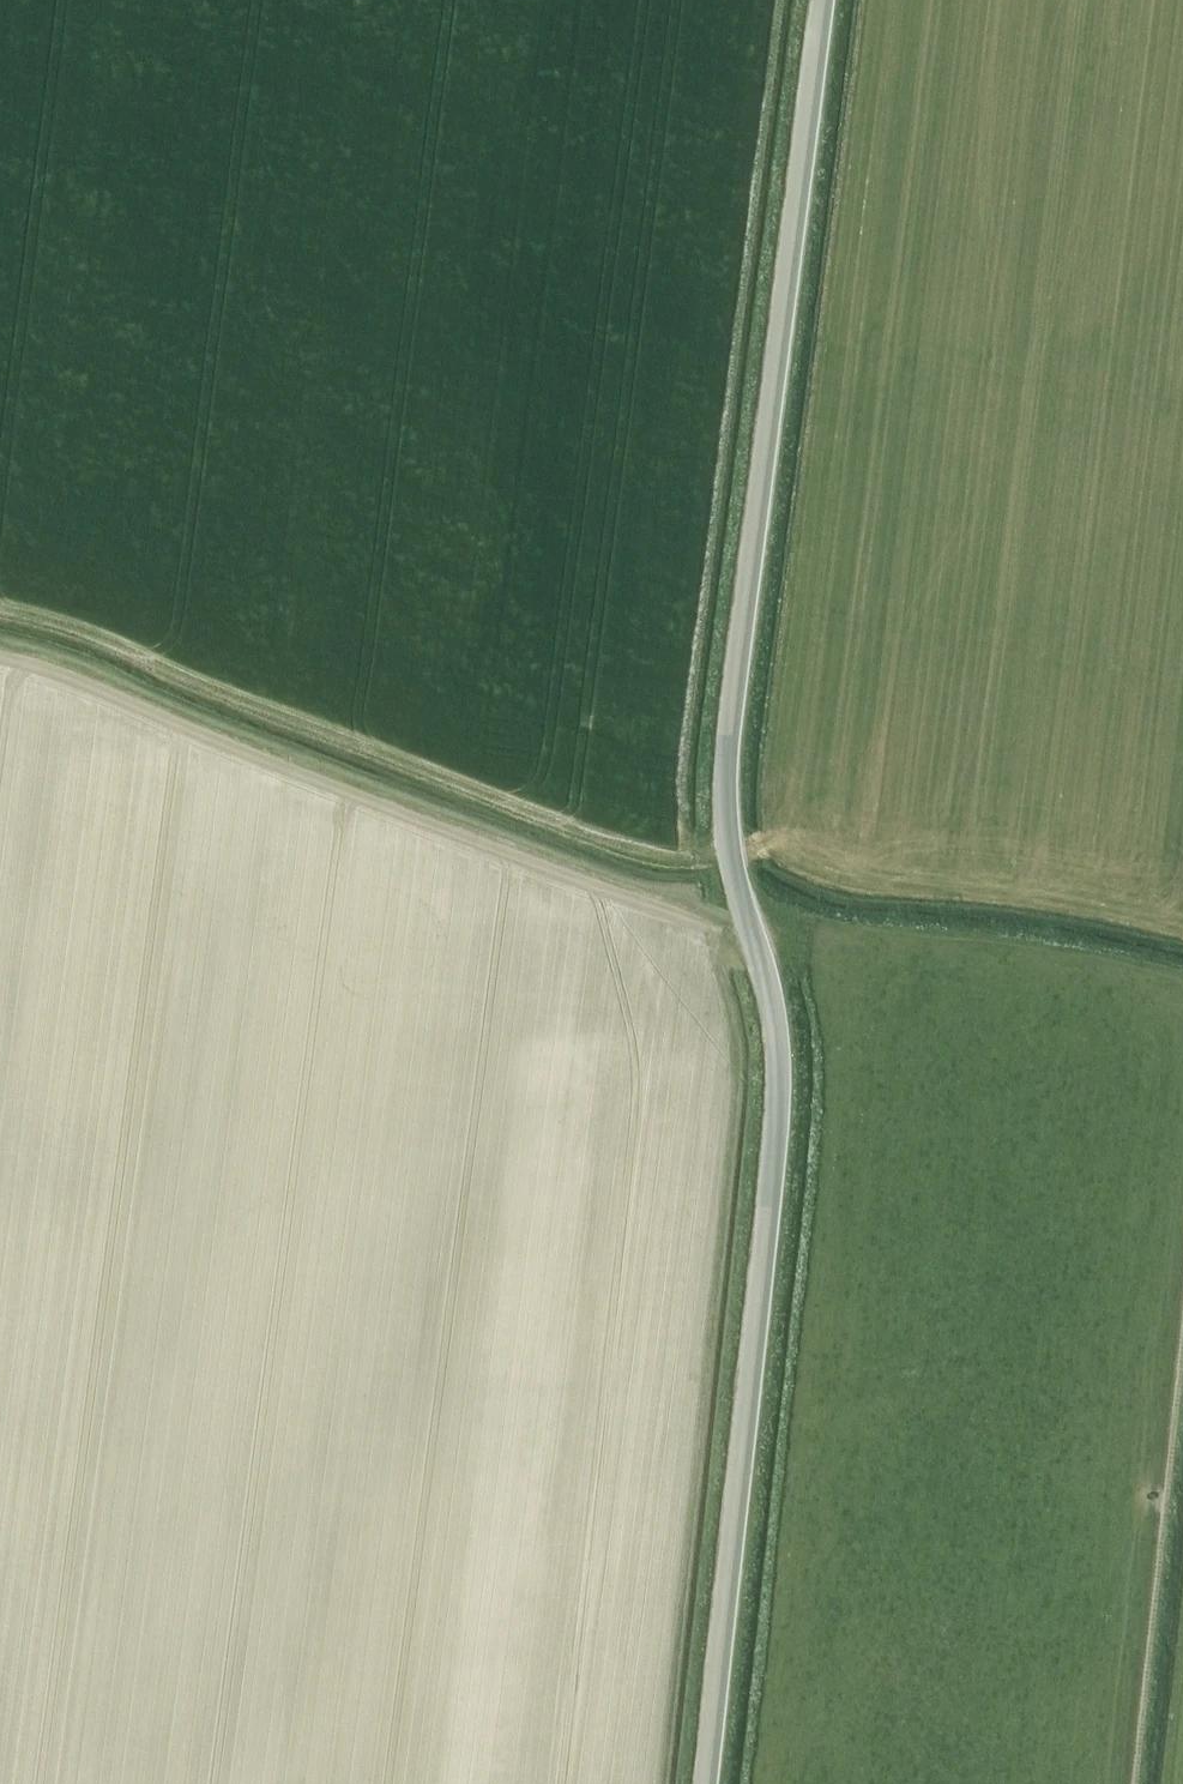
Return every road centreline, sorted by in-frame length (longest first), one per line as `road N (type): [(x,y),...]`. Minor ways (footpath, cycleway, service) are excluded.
road 1 (tertiary): [(711,1783),(780,1114),(772,987),(735,865),(728,753),(823,0)]

